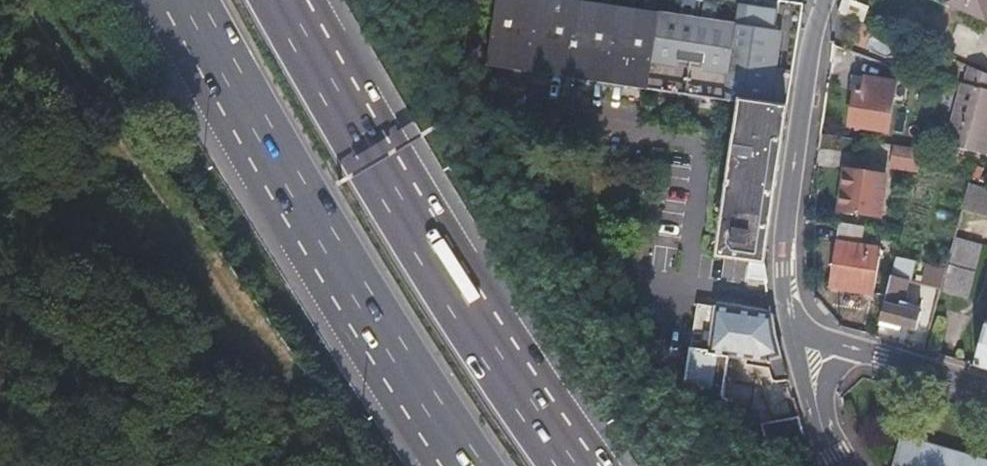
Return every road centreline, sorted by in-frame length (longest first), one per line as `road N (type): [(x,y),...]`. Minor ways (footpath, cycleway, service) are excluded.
road 1 (motorway): [(179,0),(289,200),(461,465)]
road 2 (motorway): [(573,465),(374,153),(291,0)]
road 3 (residential): [(826,0),(782,252),(796,322),(817,341)]
road 4 (residential): [(817,341),(986,389)]
road 5 (residential): [(845,465),(825,429),(817,341)]

